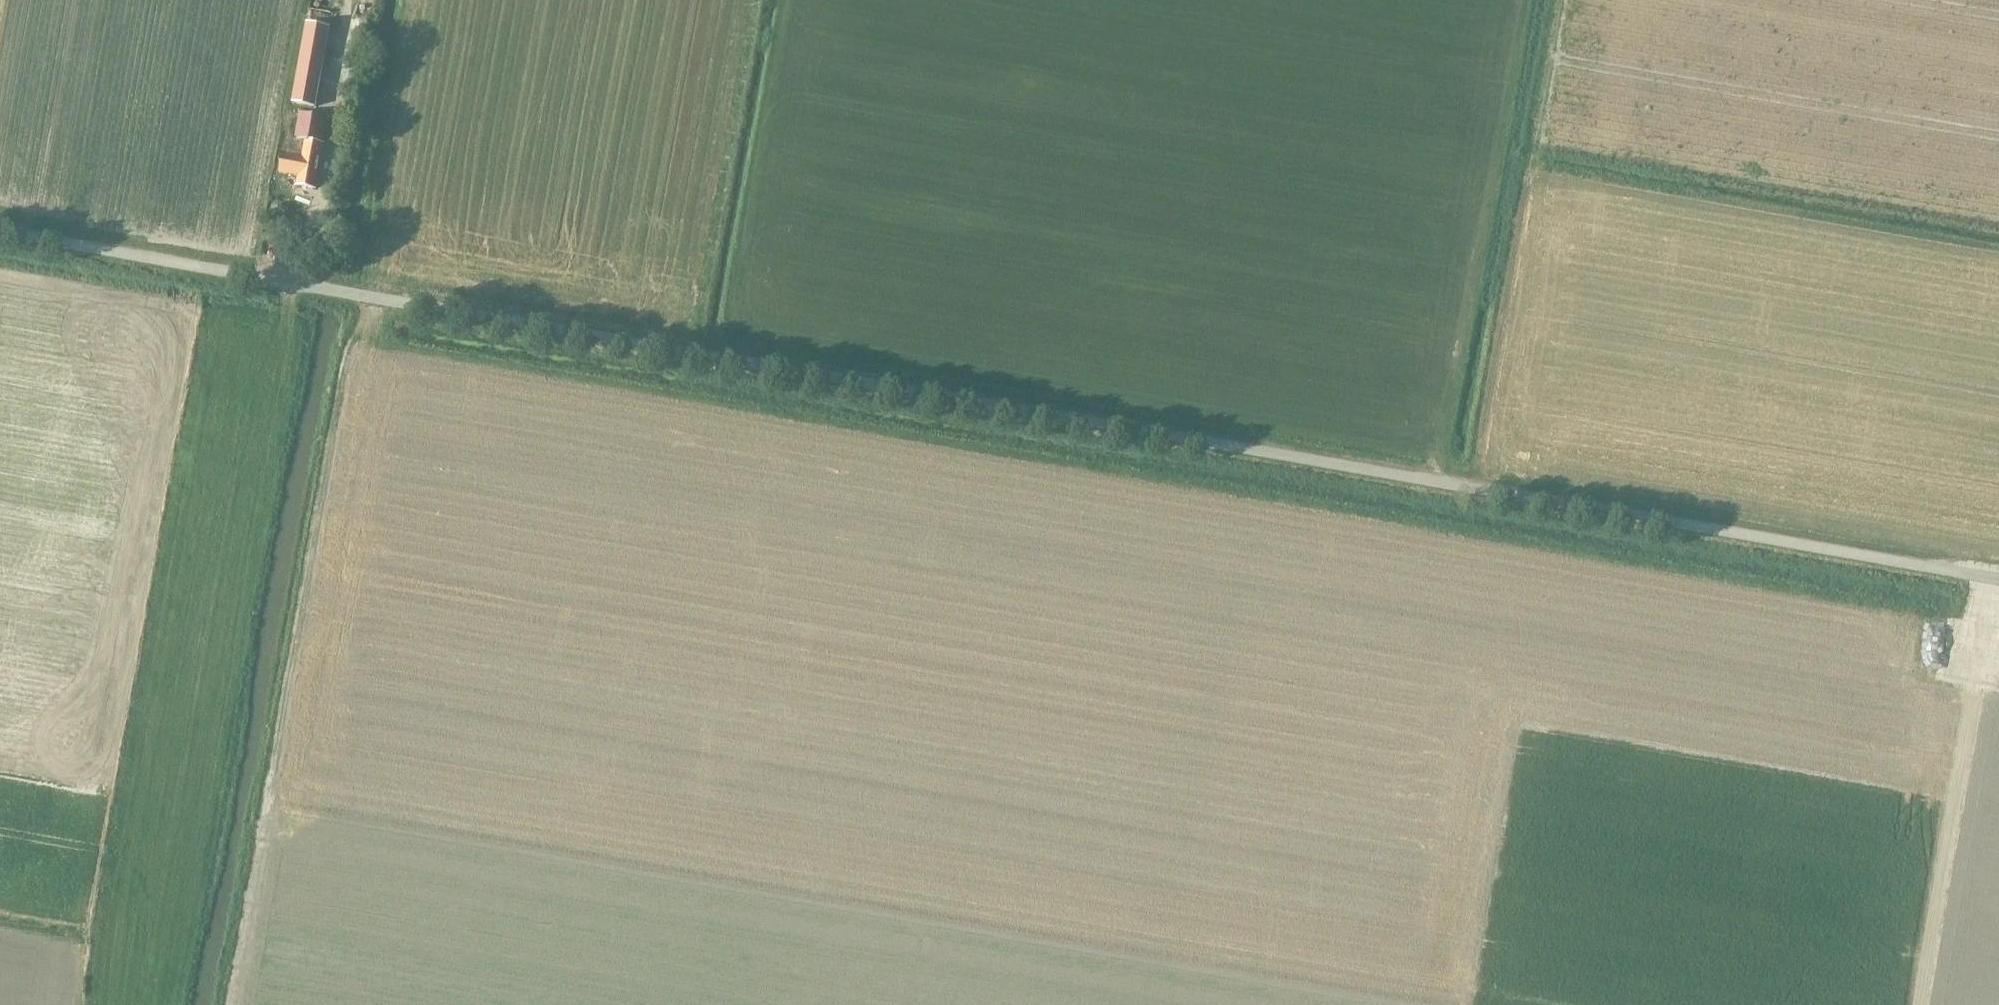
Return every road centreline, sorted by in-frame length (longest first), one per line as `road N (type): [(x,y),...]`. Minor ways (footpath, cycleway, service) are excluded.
road 1 (unclassified): [(1998,587),(0,235)]
road 2 (track): [(167,1004),(302,289)]

